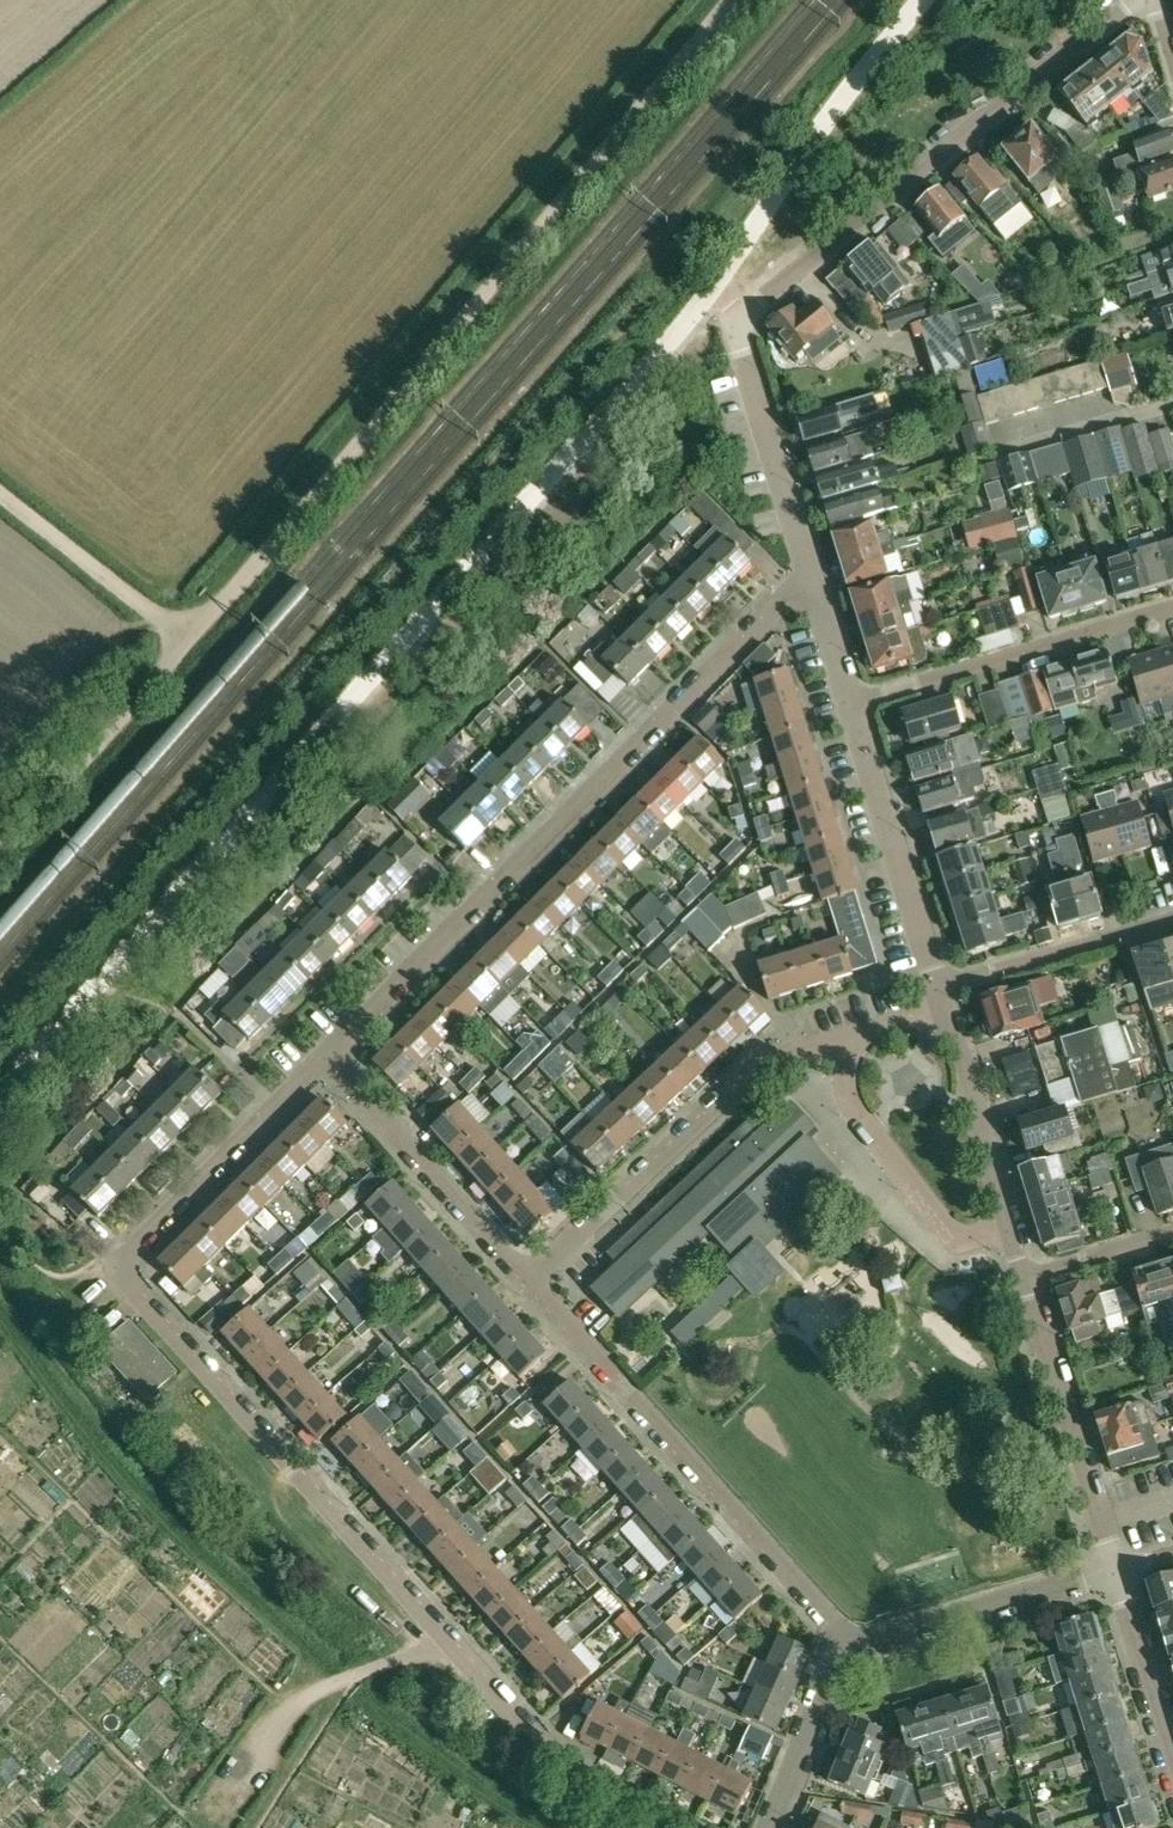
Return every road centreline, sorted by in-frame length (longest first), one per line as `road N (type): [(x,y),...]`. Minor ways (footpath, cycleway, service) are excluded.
road 1 (residential): [(664,1827),(559,1768),(124,1283),(128,1255),(326,1055)]
road 2 (track): [(731,0),(187,641)]
road 3 (residential): [(326,1055),(809,573)]
road 4 (residential): [(1134,0),(759,299),(743,321)]
road 5 (residential): [(531,1278),(773,1058),(941,1009)]
road 6 (residential): [(847,1637),(531,1278)]
road 7 (residential): [(849,704),(1172,609)]
road 8 (residential): [(1116,1568),(1024,1277)]
road 9 (residential): [(531,1278),(326,1055)]
road 10 (track): [(443,1639),(286,1716),(210,1819)]
road 11 (residential): [(935,989),(849,704)]
road 12 (track): [(187,641),(0,855)]
road 13 (residential): [(1024,1277),(941,1009)]
road 14 (residential): [(1116,1568),(875,1640),(847,1637)]
road 15 (residential): [(809,573),(741,345),(743,321)]
road 16 (residential): [(935,989),(1172,918)]
road 17 (track): [(0,495),(187,641)]
road 18 (residential): [(773,1827),(847,1637)]
road 19 (residential): [(1172,1753),(1116,1568)]
road 20 (residential): [(1172,1234),(1024,1277)]
road 21 (residential): [(849,704),(809,573)]

